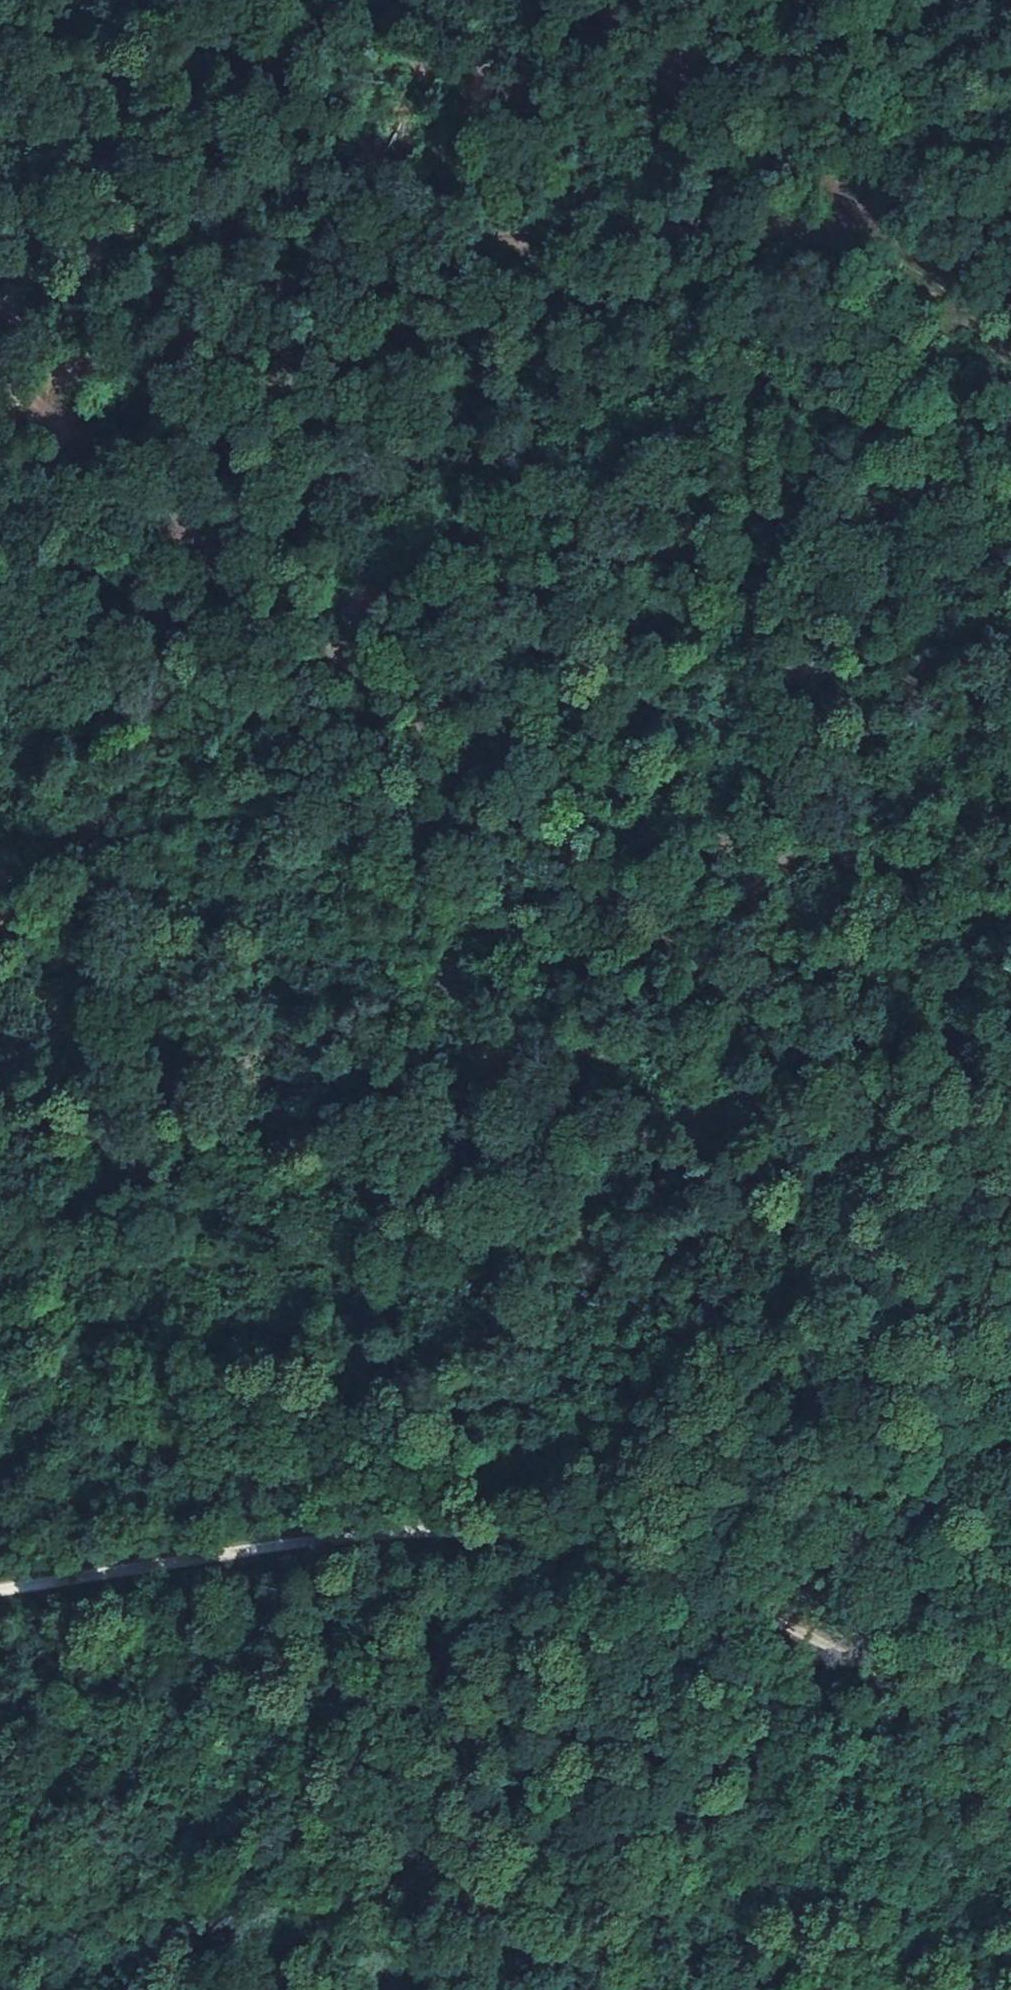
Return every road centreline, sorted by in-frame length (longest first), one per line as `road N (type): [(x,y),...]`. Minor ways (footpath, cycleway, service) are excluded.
road 1 (track): [(0,1589),(356,1533),(488,1521),(636,1558)]
road 2 (track): [(636,1558),(1010,1234)]
road 3 (track): [(1010,1734),(636,1558)]

